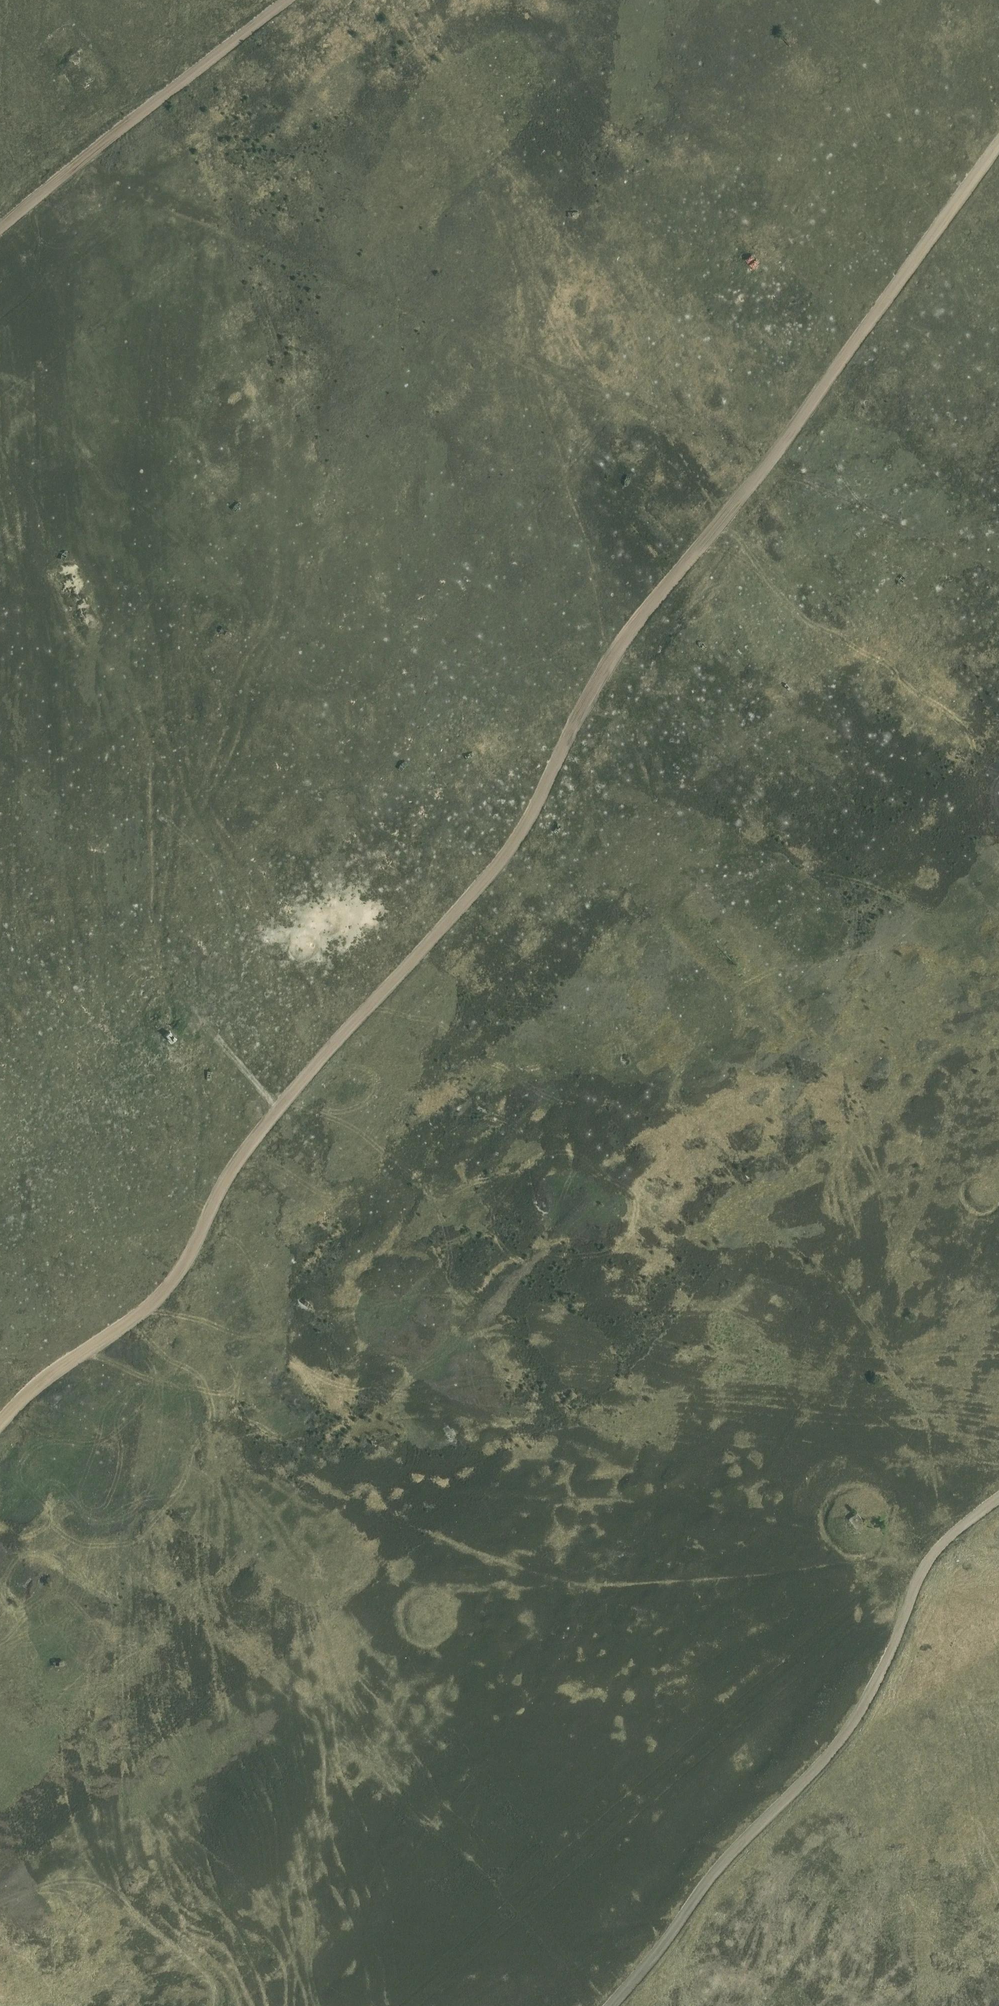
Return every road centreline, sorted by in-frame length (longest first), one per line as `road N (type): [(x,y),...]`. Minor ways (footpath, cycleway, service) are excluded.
road 1 (track): [(278,1111),(509,851),(583,697),(998,141)]
road 2 (track): [(613,2005),(837,1742),(928,1561),(998,1499)]
road 3 (track): [(0,1425),(180,1271),(225,1179),(278,1111),(217,1040)]
road 4 (track): [(283,0),(0,225)]

